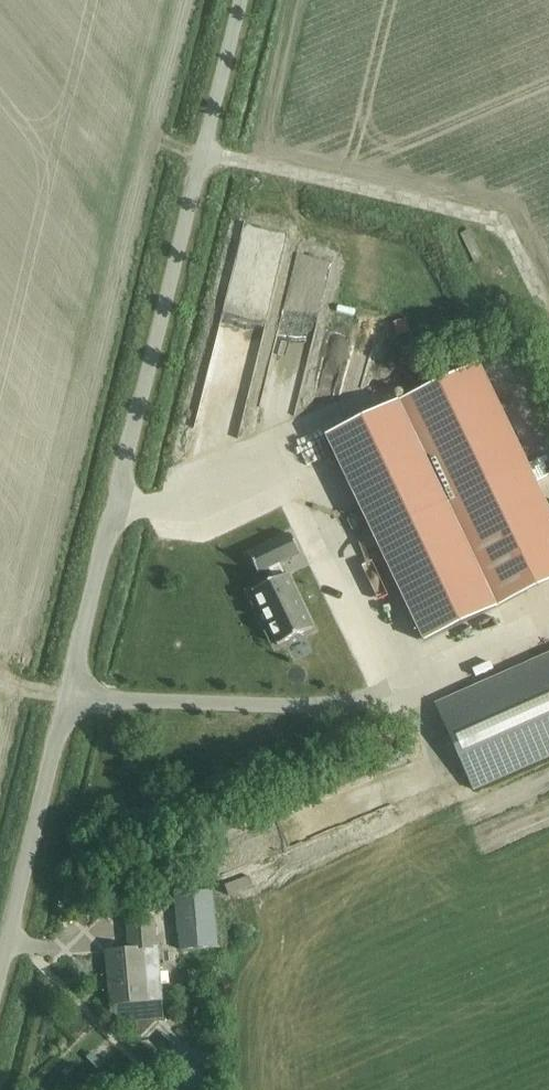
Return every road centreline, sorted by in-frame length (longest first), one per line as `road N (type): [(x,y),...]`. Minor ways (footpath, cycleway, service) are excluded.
road 1 (unclassified): [(0,970),(239,0)]

